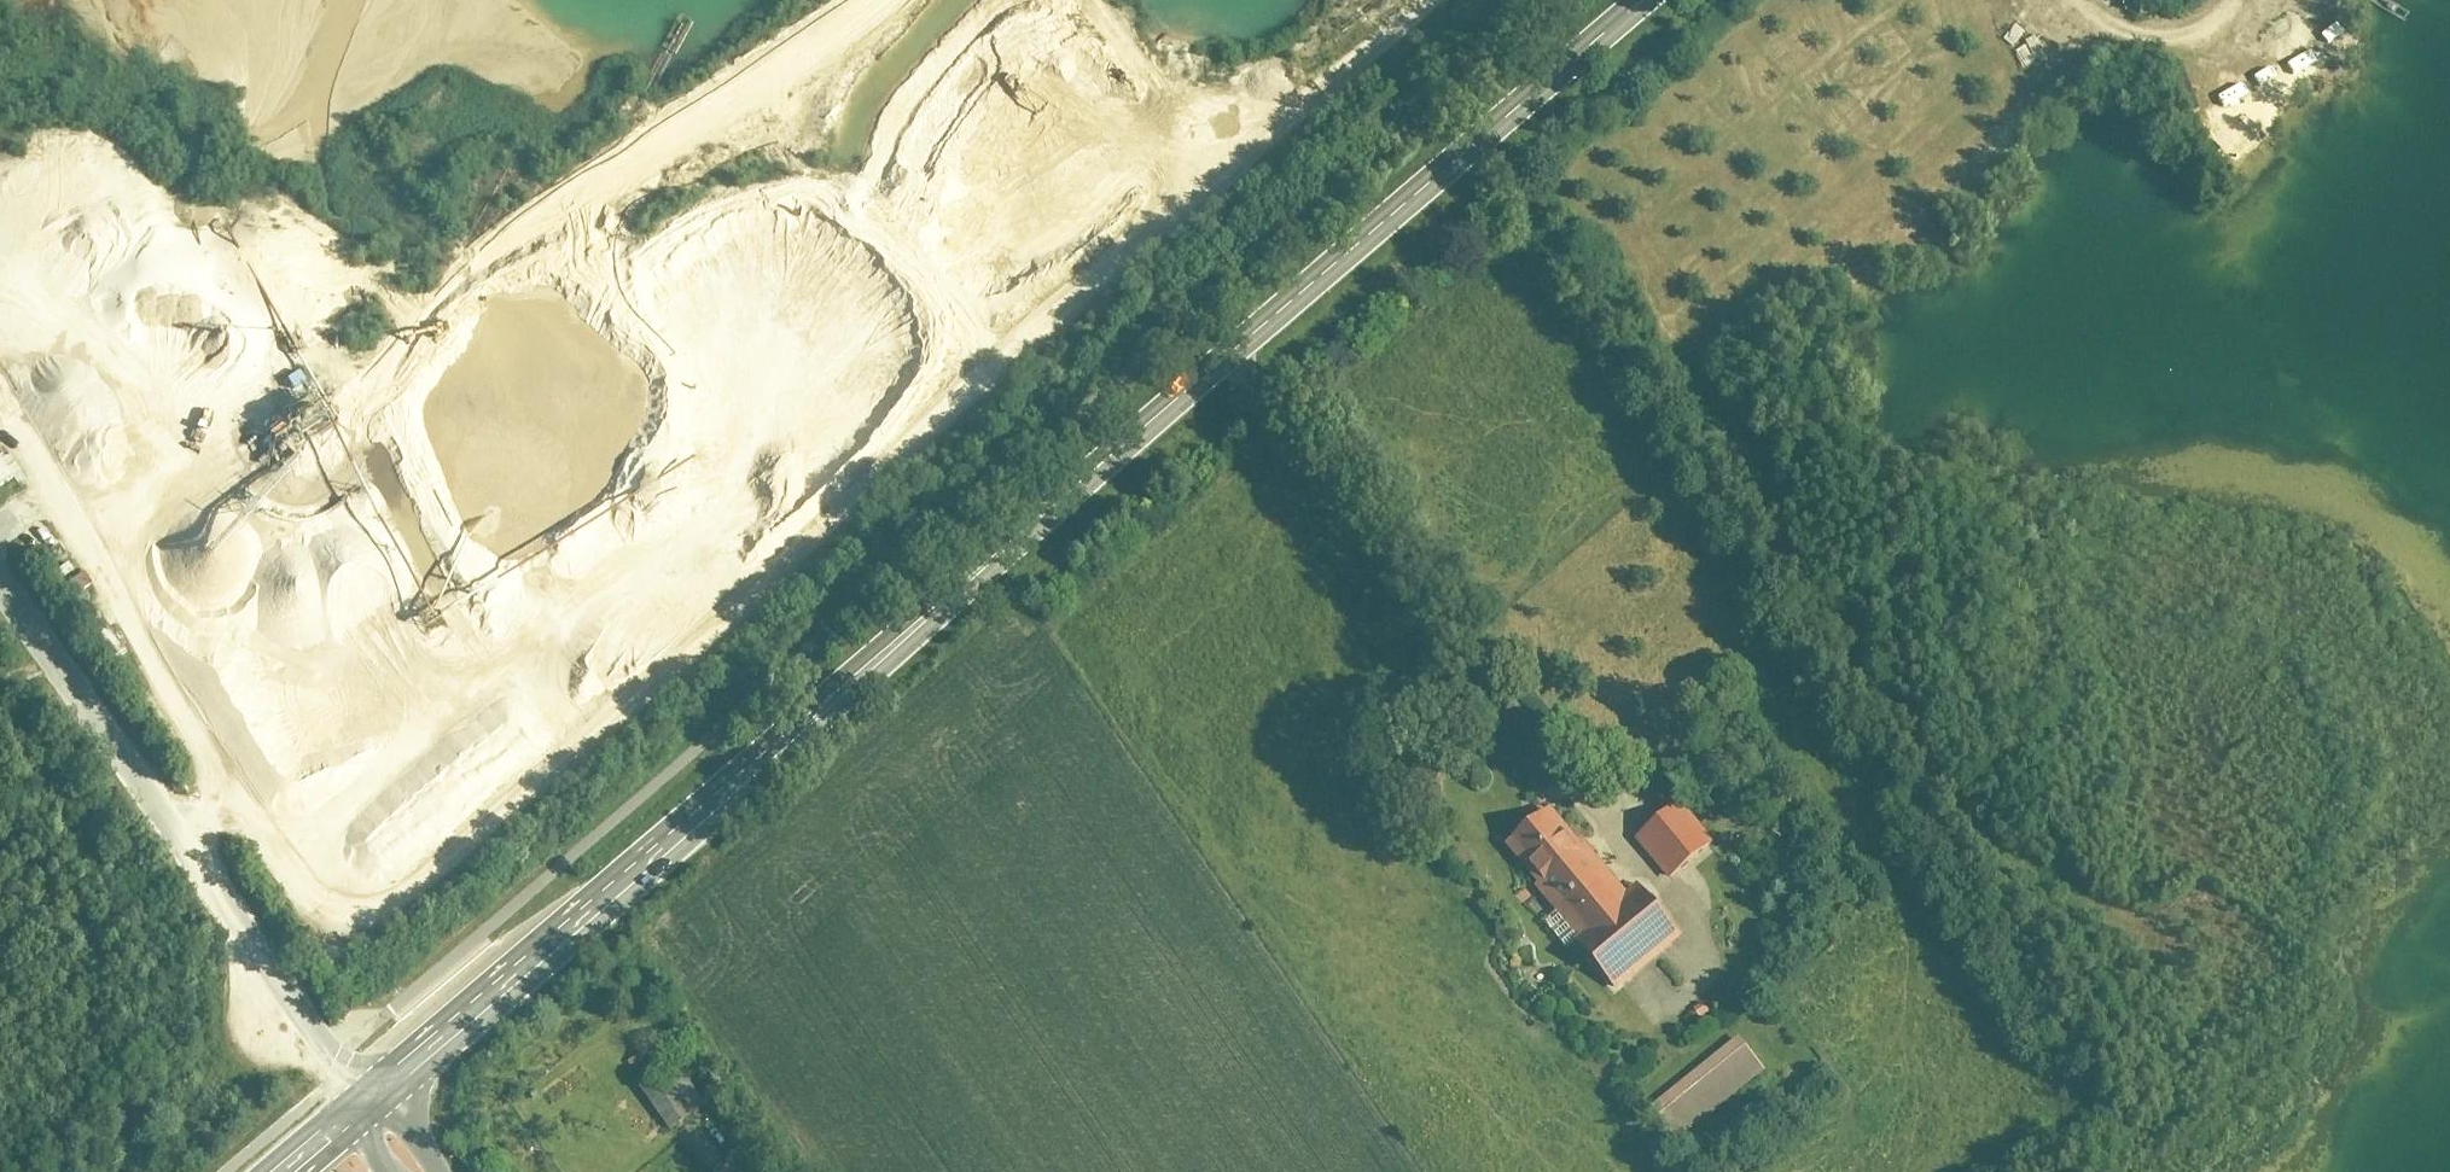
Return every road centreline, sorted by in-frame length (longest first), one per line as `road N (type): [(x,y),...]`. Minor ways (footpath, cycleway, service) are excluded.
road 1 (tertiary): [(369,1102),(1652,0)]
road 2 (unclassified): [(369,1102),(0,583)]

